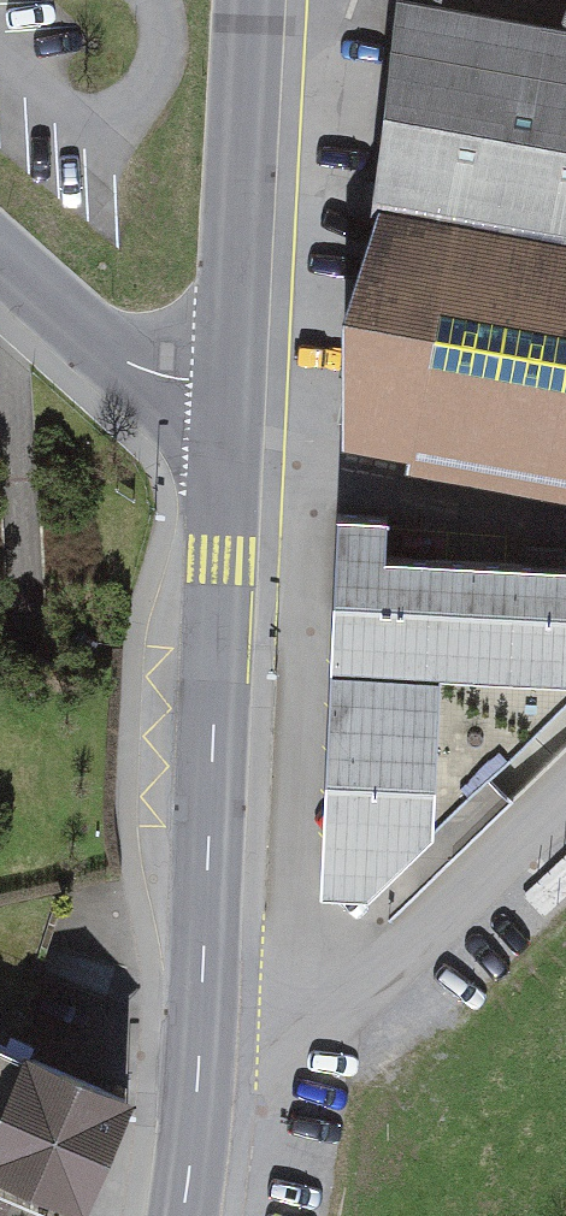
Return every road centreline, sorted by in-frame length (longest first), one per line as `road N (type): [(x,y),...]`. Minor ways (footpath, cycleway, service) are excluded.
road 1 (secondary): [(231,387),(195,1157)]
road 2 (residential): [(195,1157),(565,796)]
road 3 (secondary): [(252,0),(231,387)]
road 4 (residential): [(0,261),(116,361),(231,387)]

